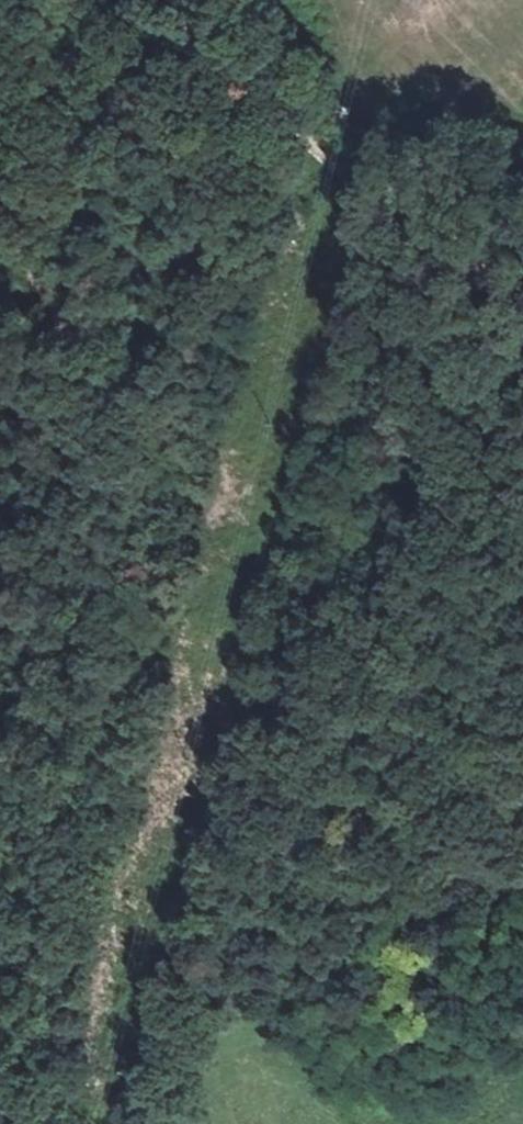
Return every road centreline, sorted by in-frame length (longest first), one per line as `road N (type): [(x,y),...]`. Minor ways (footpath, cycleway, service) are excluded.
road 1 (track): [(522,256),(376,194),(318,156),(252,74),(217,47),(187,46),(152,60),(151,151),(164,290),(154,325),(116,342),(66,329),(0,227)]

